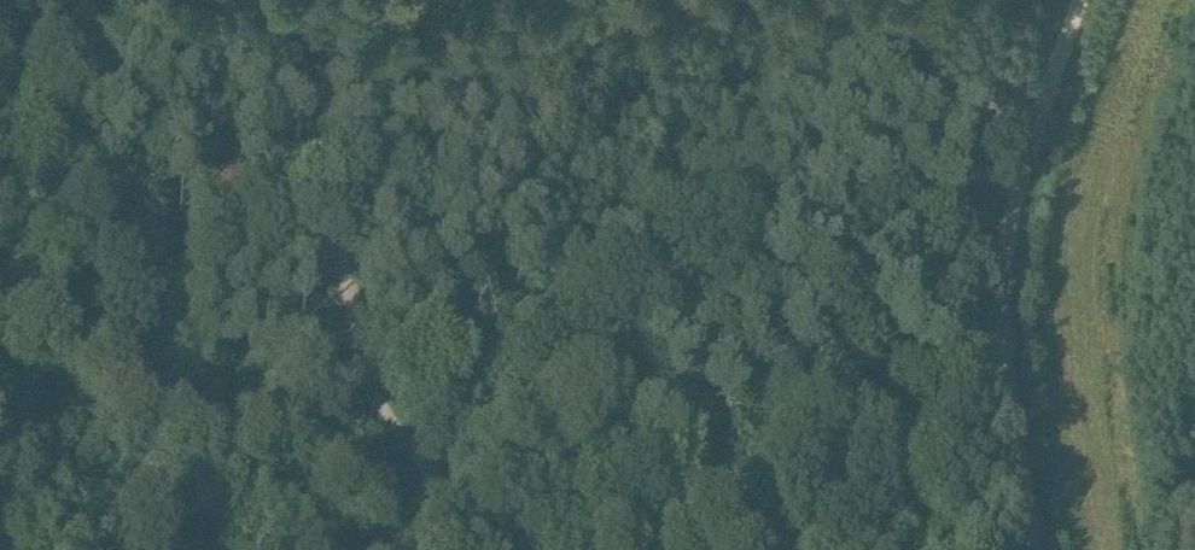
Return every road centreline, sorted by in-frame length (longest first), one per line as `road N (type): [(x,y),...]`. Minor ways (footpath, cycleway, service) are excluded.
road 1 (track): [(297,0),(359,348),(377,401),(480,549)]
road 2 (track): [(1082,0),(1014,214),(1003,289),(1003,358),(1032,549)]

